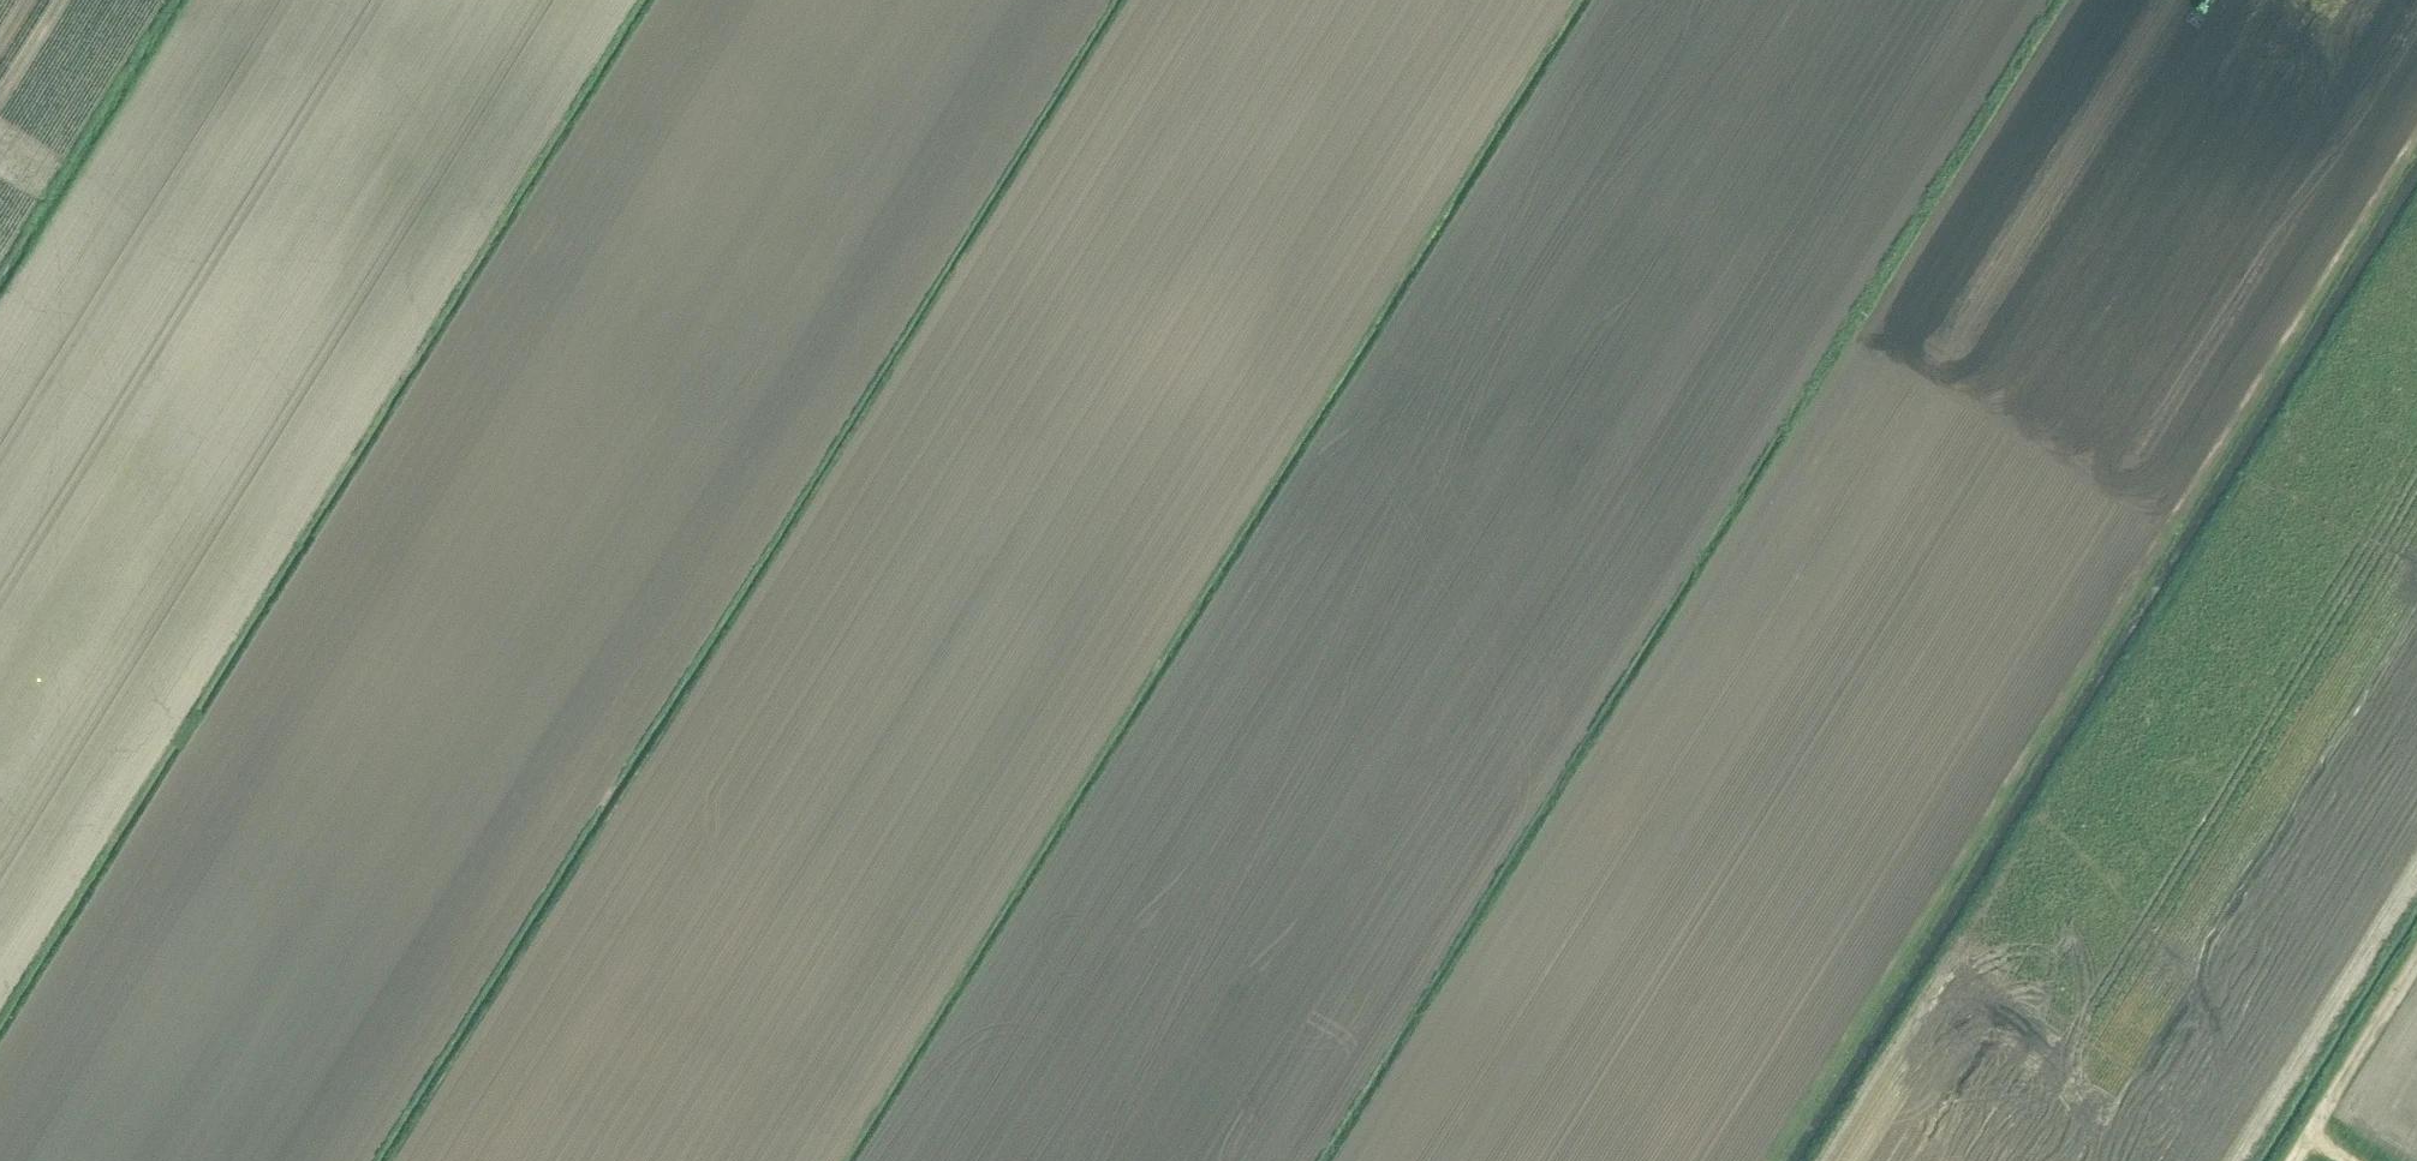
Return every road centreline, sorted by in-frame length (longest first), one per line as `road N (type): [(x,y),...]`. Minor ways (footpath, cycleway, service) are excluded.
road 1 (track): [(1769,1160),(2416,135)]
road 2 (track): [(2294,1160),(2416,968)]

